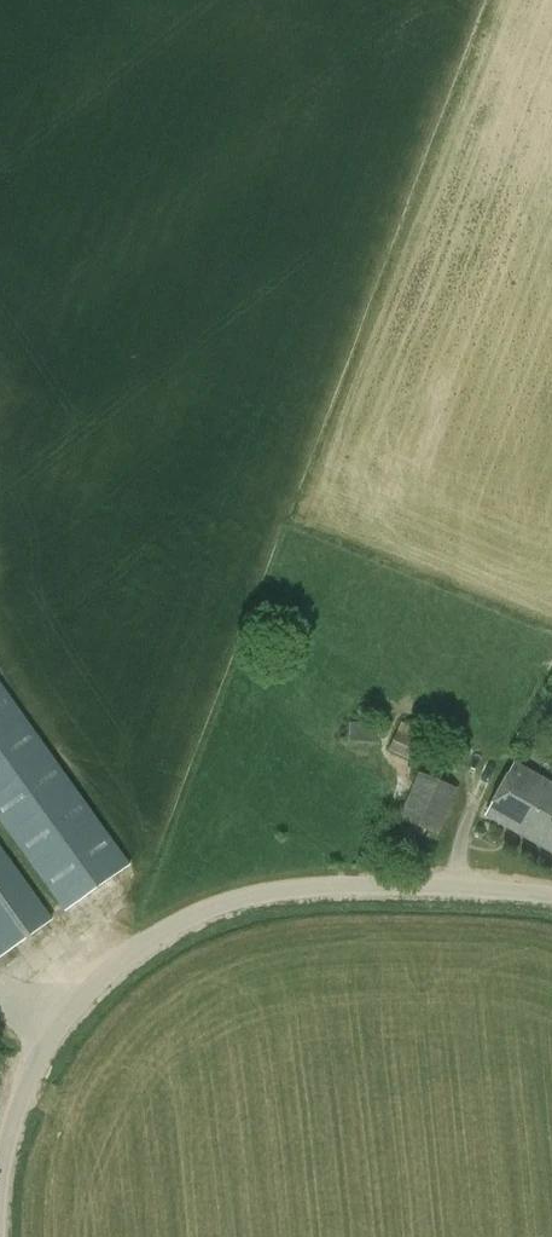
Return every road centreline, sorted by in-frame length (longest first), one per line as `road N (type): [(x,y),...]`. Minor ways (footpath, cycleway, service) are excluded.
road 1 (unclassified): [(551,895),(381,885),(284,890),(216,908),(143,946),(54,1022),(5,1138),(0,1175)]

